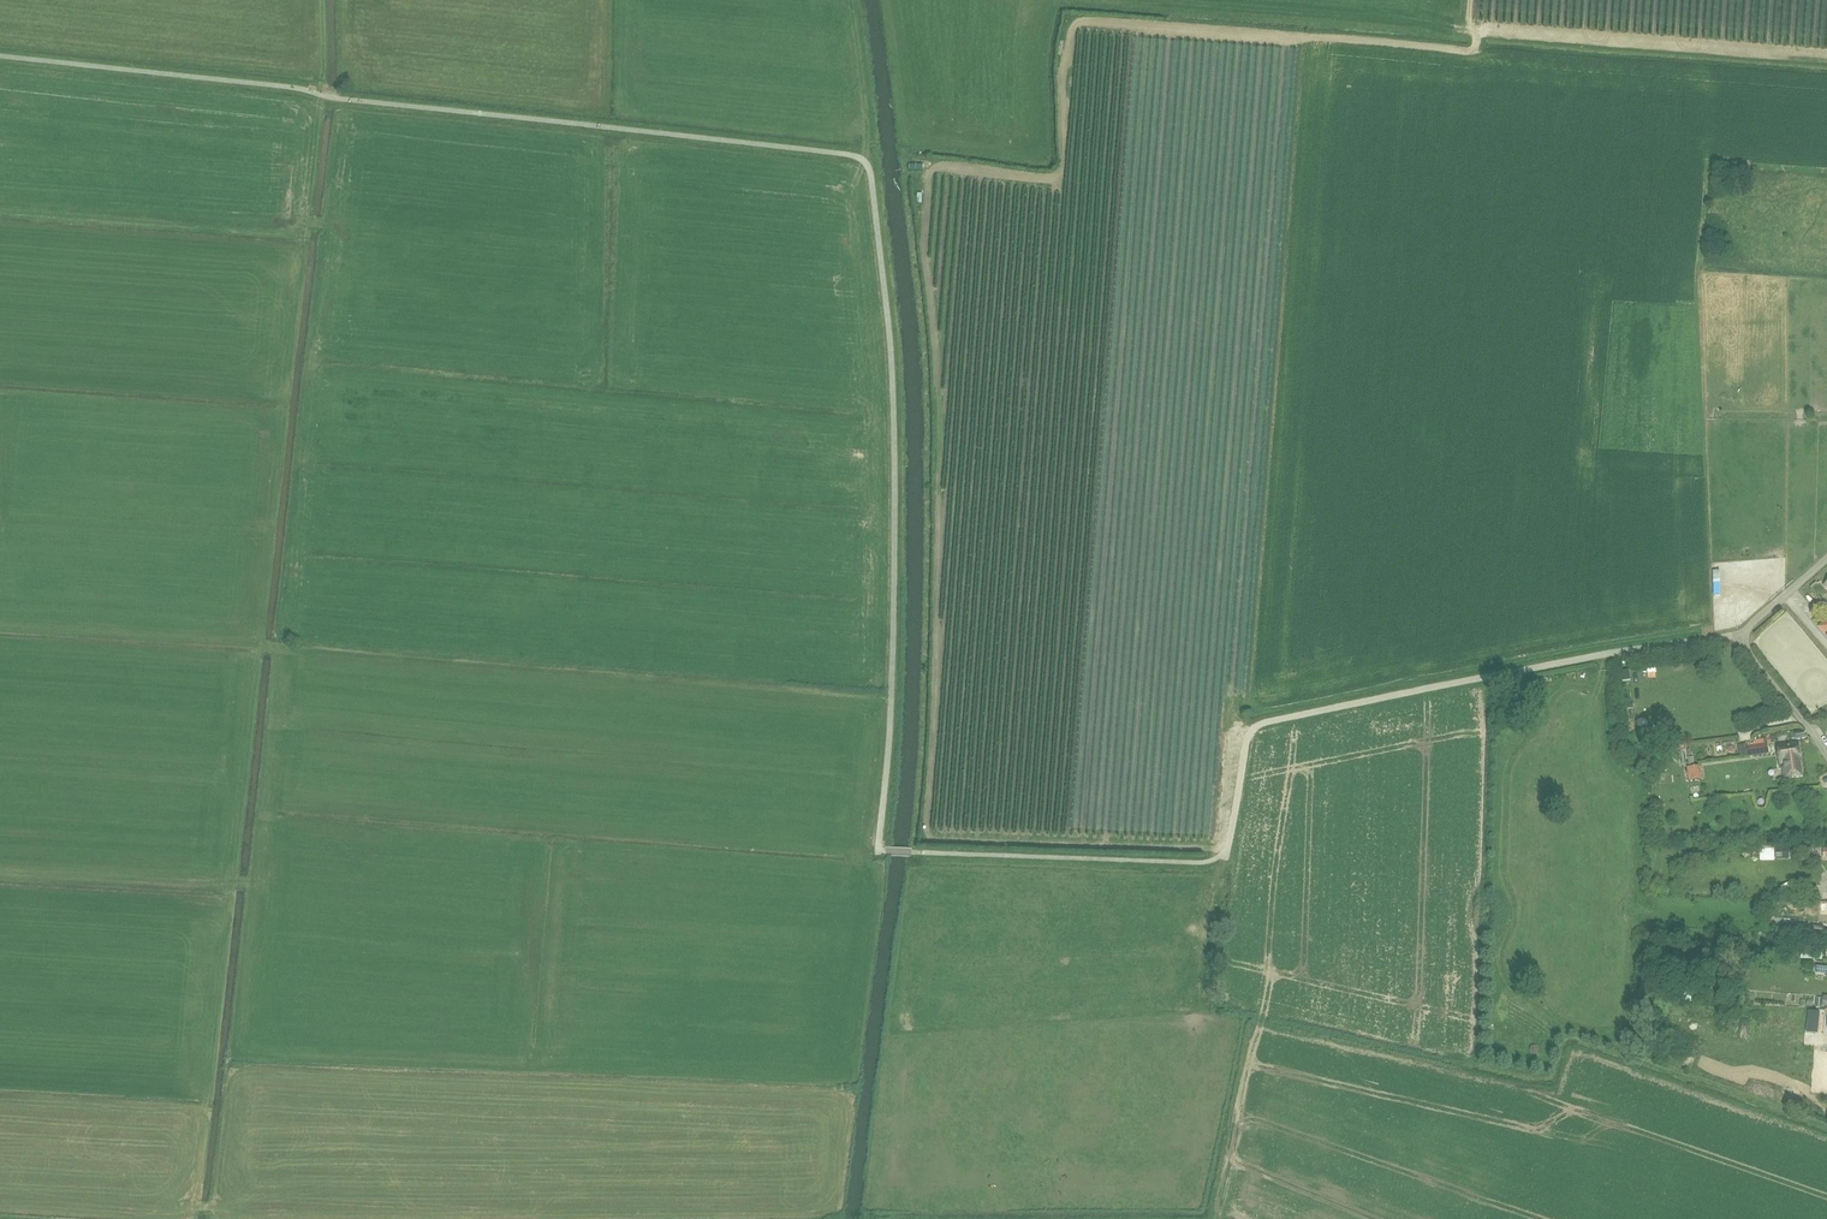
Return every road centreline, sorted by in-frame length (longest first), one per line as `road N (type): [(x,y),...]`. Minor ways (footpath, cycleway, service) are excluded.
road 1 (unclassified): [(922,852),(1203,863),(1226,852),(1245,736),(1255,725),(1740,634)]
road 2 (unclassified): [(1826,761),(1740,634)]

